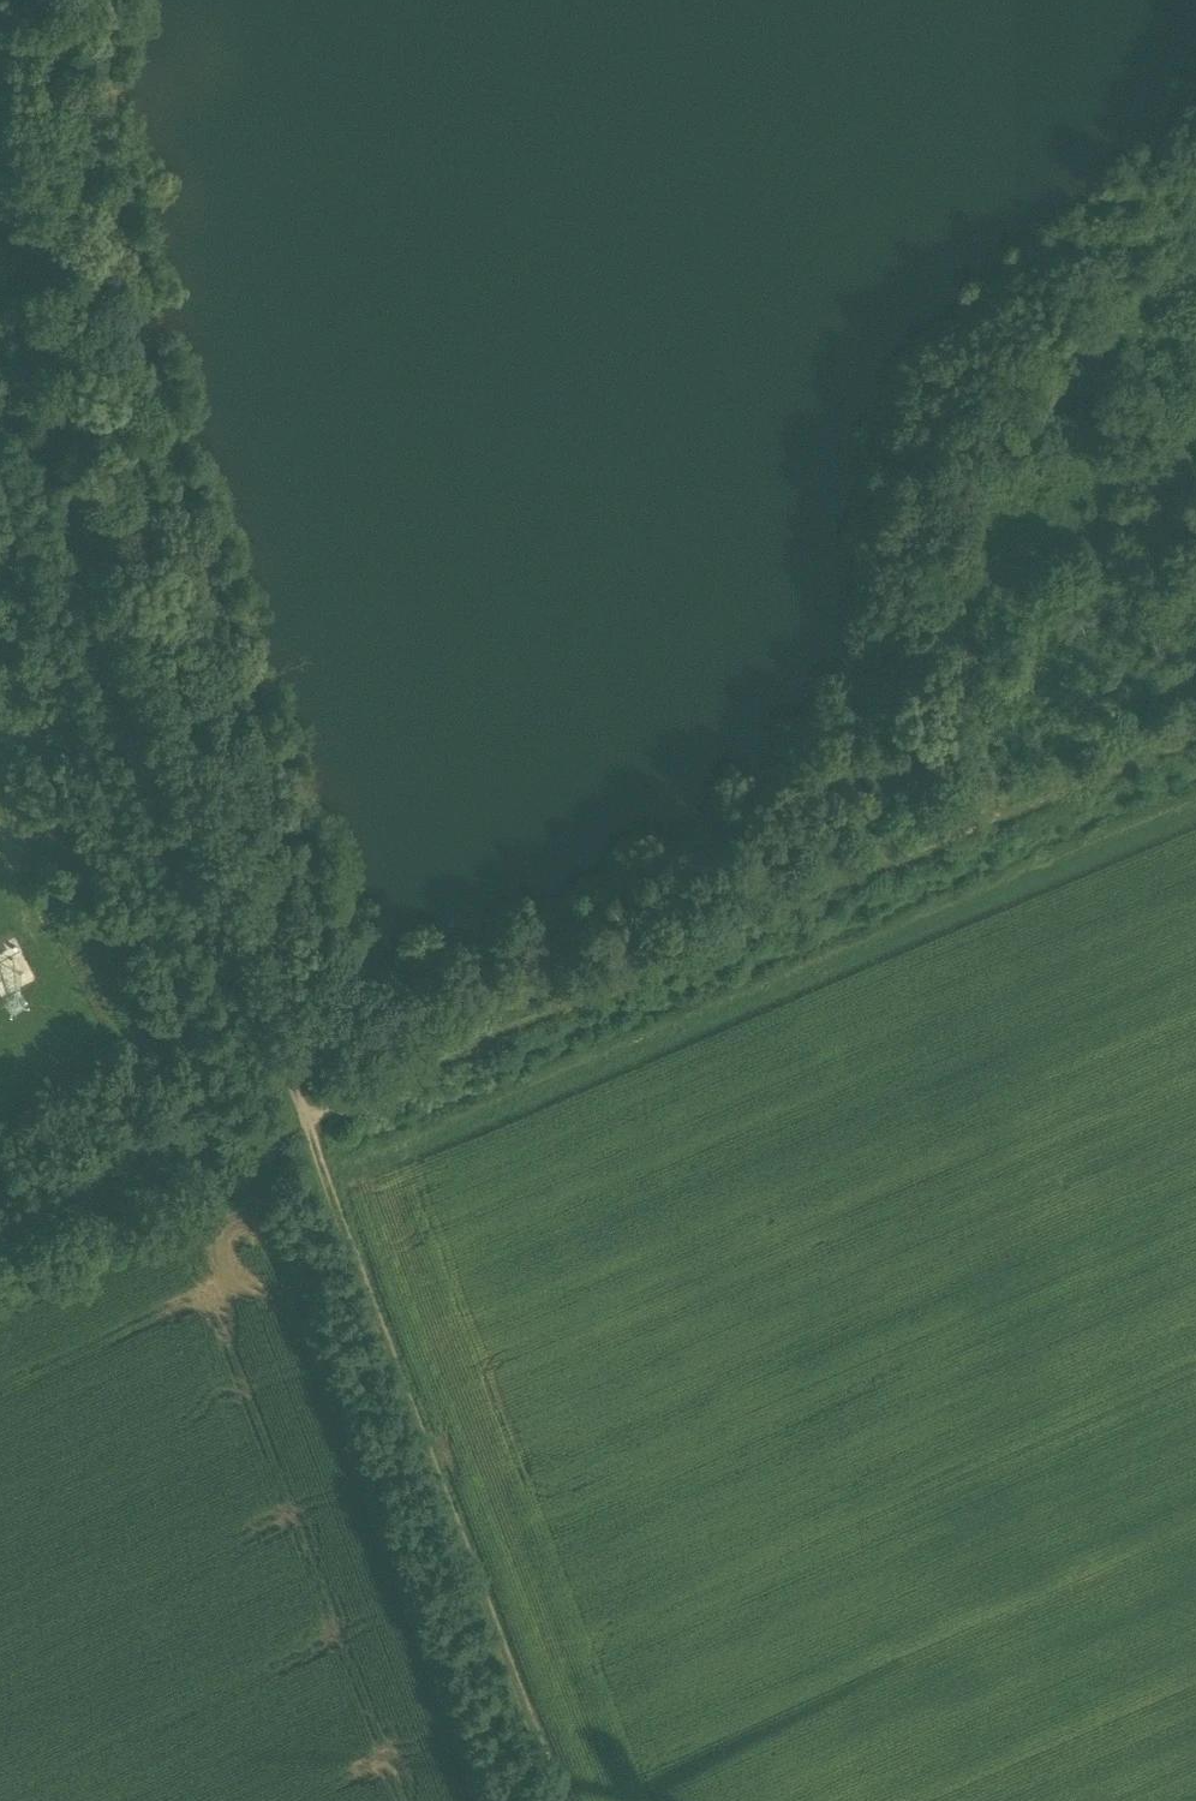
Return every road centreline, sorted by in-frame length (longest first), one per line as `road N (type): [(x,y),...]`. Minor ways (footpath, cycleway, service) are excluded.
road 1 (track): [(556,1800),(308,1121),(355,958)]

